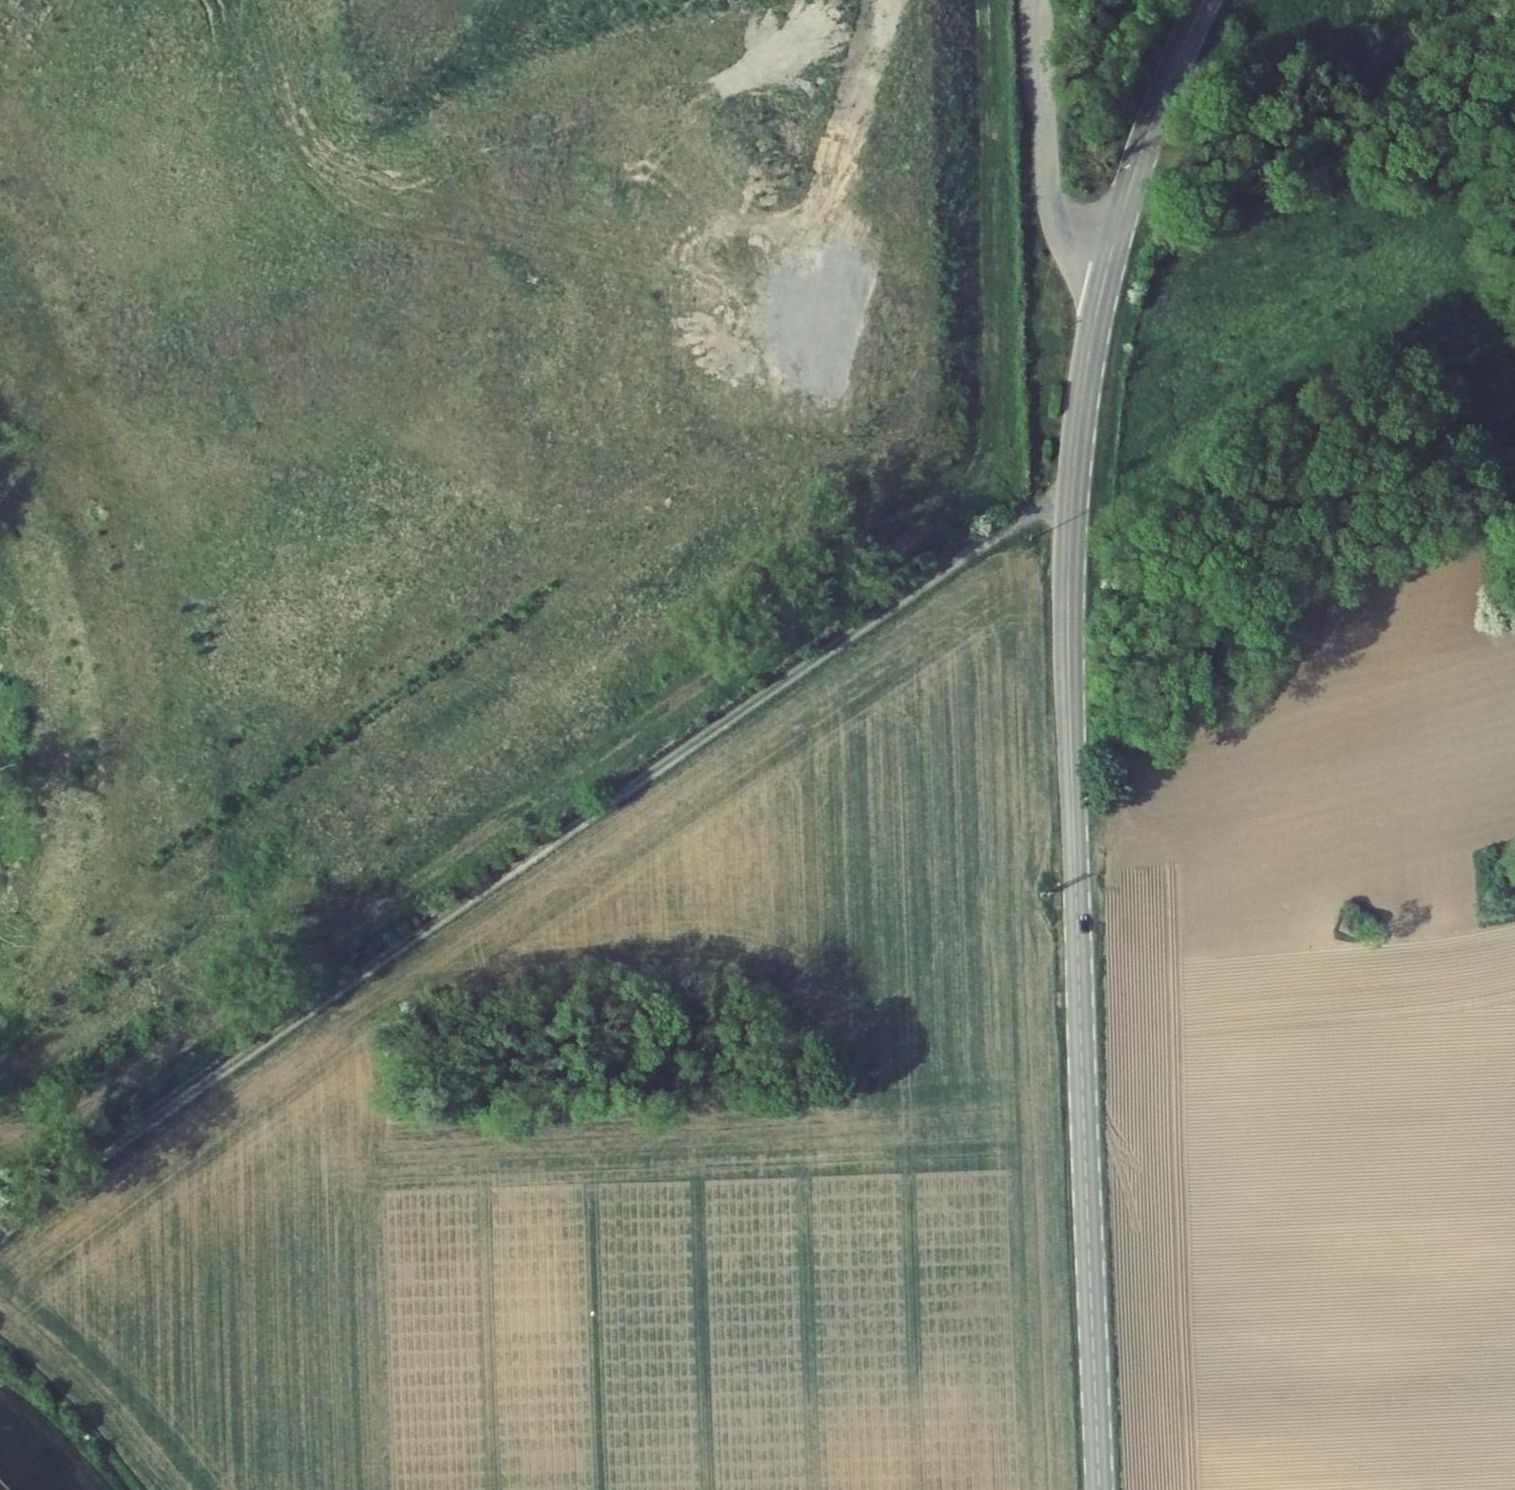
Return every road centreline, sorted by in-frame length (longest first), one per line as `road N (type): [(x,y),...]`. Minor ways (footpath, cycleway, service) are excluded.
road 1 (tertiary): [(1205,0),(1150,131),(1109,262),(1085,365),(1073,482),(1069,701),(1099,1489)]

